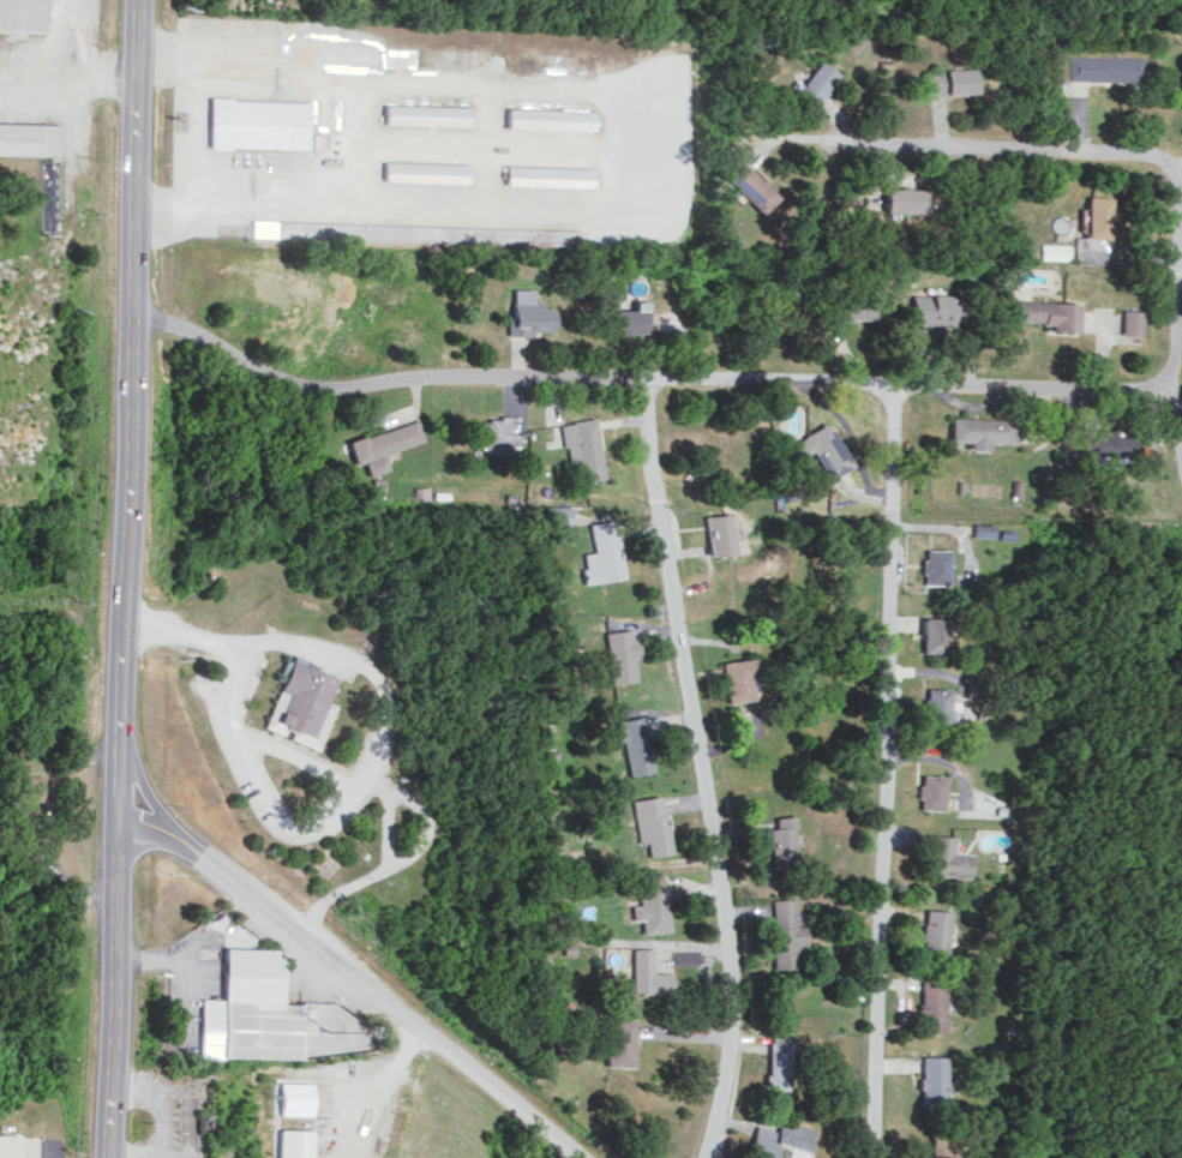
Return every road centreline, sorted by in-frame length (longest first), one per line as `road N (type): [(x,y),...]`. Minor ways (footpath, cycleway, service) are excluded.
road 1 (primary): [(112,1157),(144,0)]
road 2 (residential): [(708,1157),(737,1025),(704,770),(653,490),(647,379)]
road 3 (residential): [(893,384),(869,1157)]
road 4 (residential): [(1181,501),(1170,452),(1176,185),(1157,154),(786,138),(772,139),(757,155)]
road 5 (tertiary): [(121,810),(420,1027),(578,1157)]
road 6 (residential): [(647,379),(406,379),(304,389),(138,317)]
road 7 (residential): [(647,379),(1171,389)]

